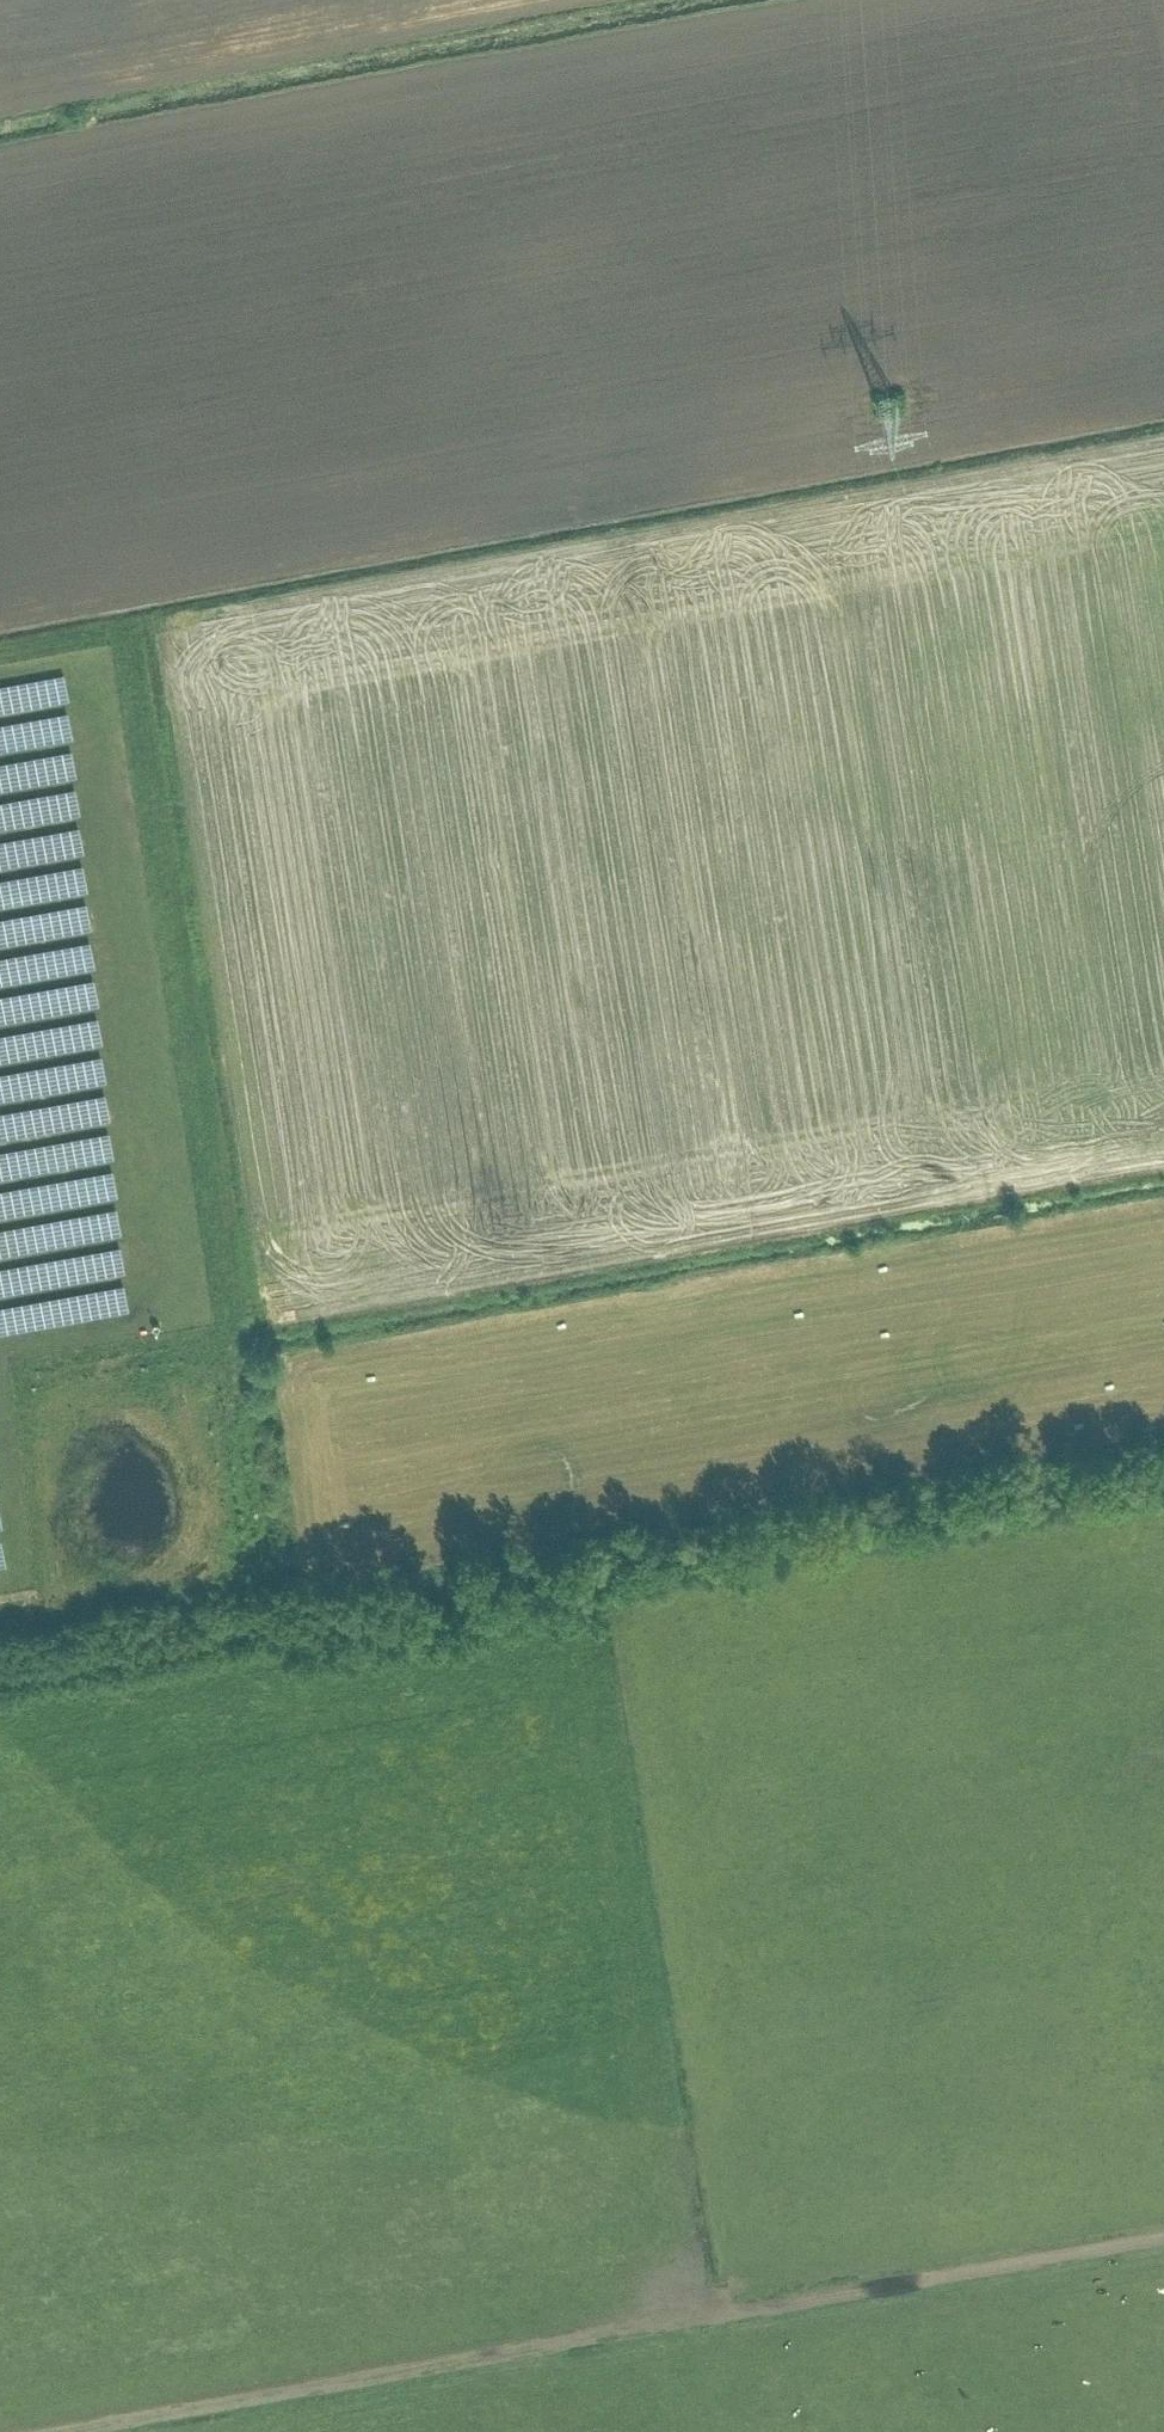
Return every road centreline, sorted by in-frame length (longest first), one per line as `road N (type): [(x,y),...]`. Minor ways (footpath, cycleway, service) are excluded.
road 1 (track): [(0,1675),(1163,1468)]
road 2 (track): [(71,2431),(1163,2237)]
road 3 (track): [(0,1614),(144,1581),(204,1544),(211,1528),(199,1457),(188,1428),(163,1403),(117,1399),(77,1414),(52,1442),(54,1546)]

